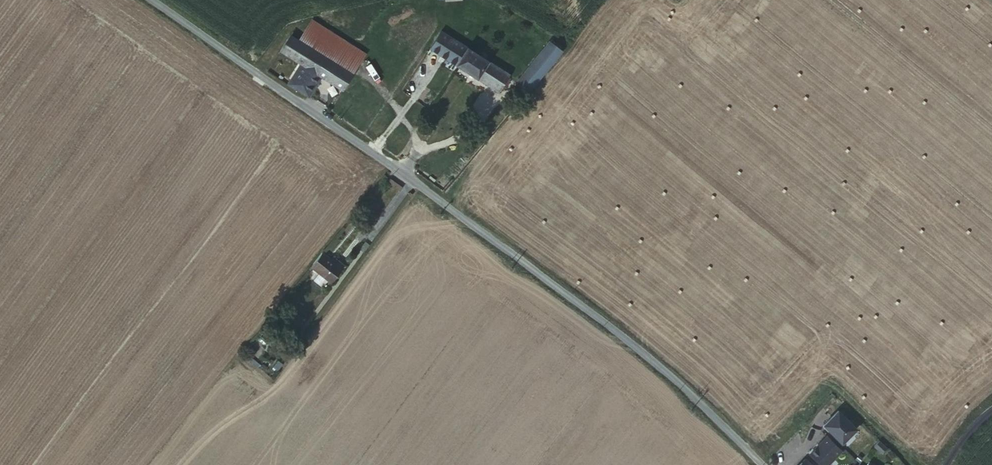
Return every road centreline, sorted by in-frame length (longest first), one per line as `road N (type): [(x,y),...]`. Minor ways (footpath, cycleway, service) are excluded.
road 1 (unclassified): [(762,464),(631,344),(151,0)]

